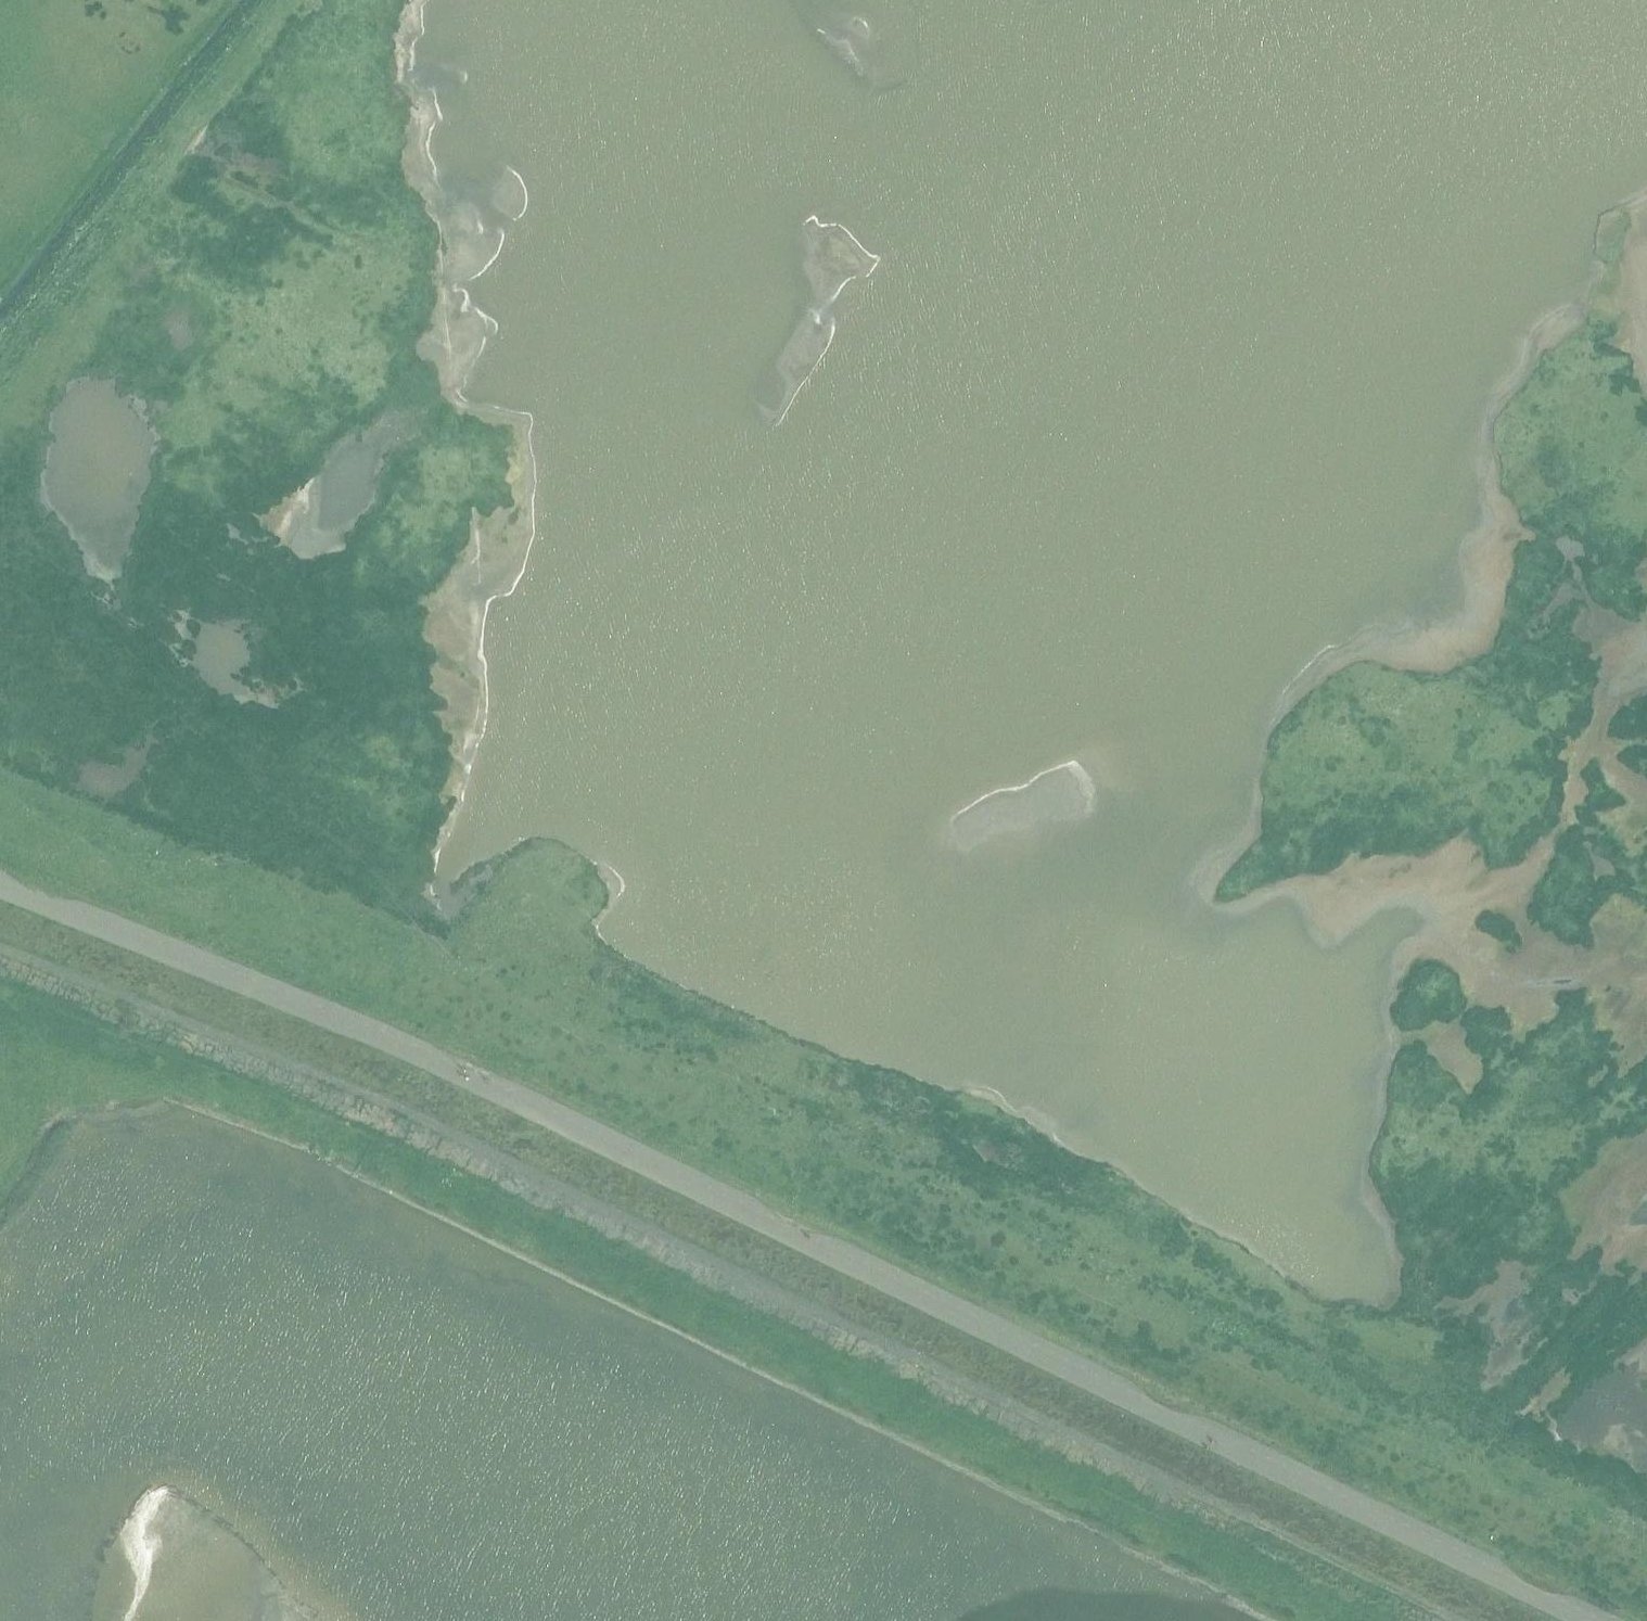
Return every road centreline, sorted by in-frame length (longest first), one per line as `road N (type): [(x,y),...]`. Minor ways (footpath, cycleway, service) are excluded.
road 1 (unclassified): [(1605,1620),(1294,1480),(733,1197),(432,1058),(0,889)]

